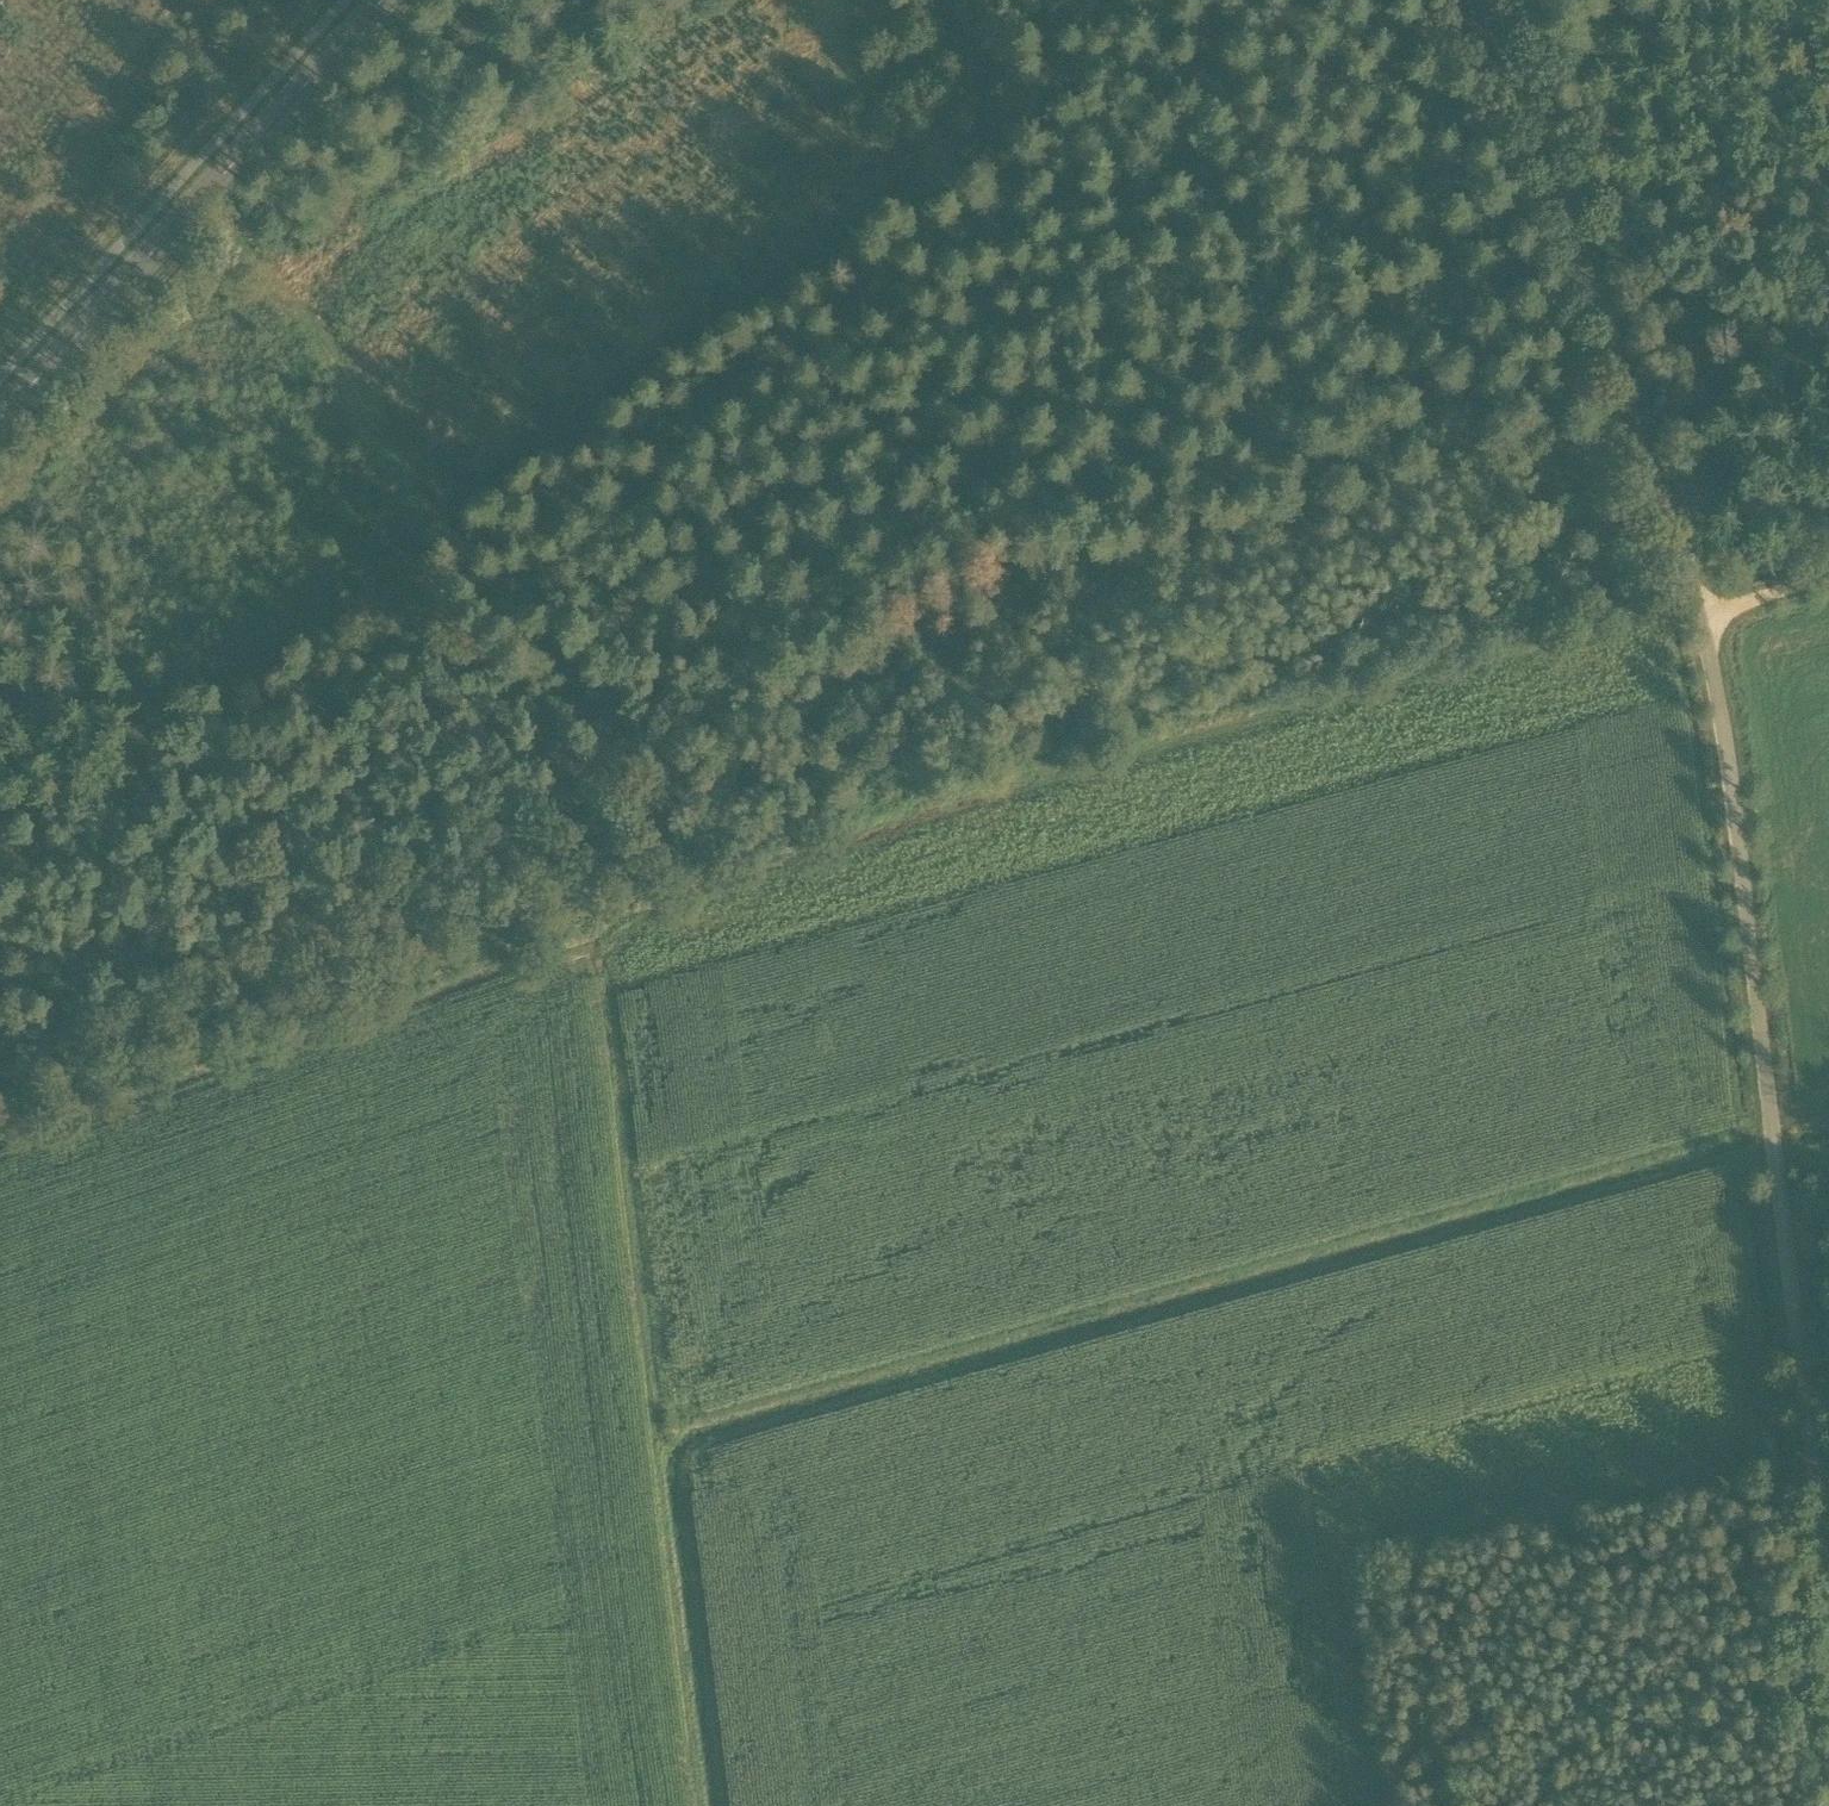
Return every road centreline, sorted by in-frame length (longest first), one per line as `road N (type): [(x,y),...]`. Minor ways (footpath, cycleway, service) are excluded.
road 1 (track): [(195,209),(281,285),(419,536),(443,601),(508,673),(532,677),(642,623),(863,492),(1081,337),(1151,309),(1218,301),(1324,249),(1475,150),(1527,128)]
road 2 (unclassified): [(1828,1597),(1723,716),(1679,550),(1557,210),(1463,0)]
road 3 (secondary): [(0,421),(387,0)]
road 4 (track): [(443,601),(385,599),(211,705),(156,757),(81,799),(0,828)]
road 5 (track): [(1828,581),(1700,616)]

